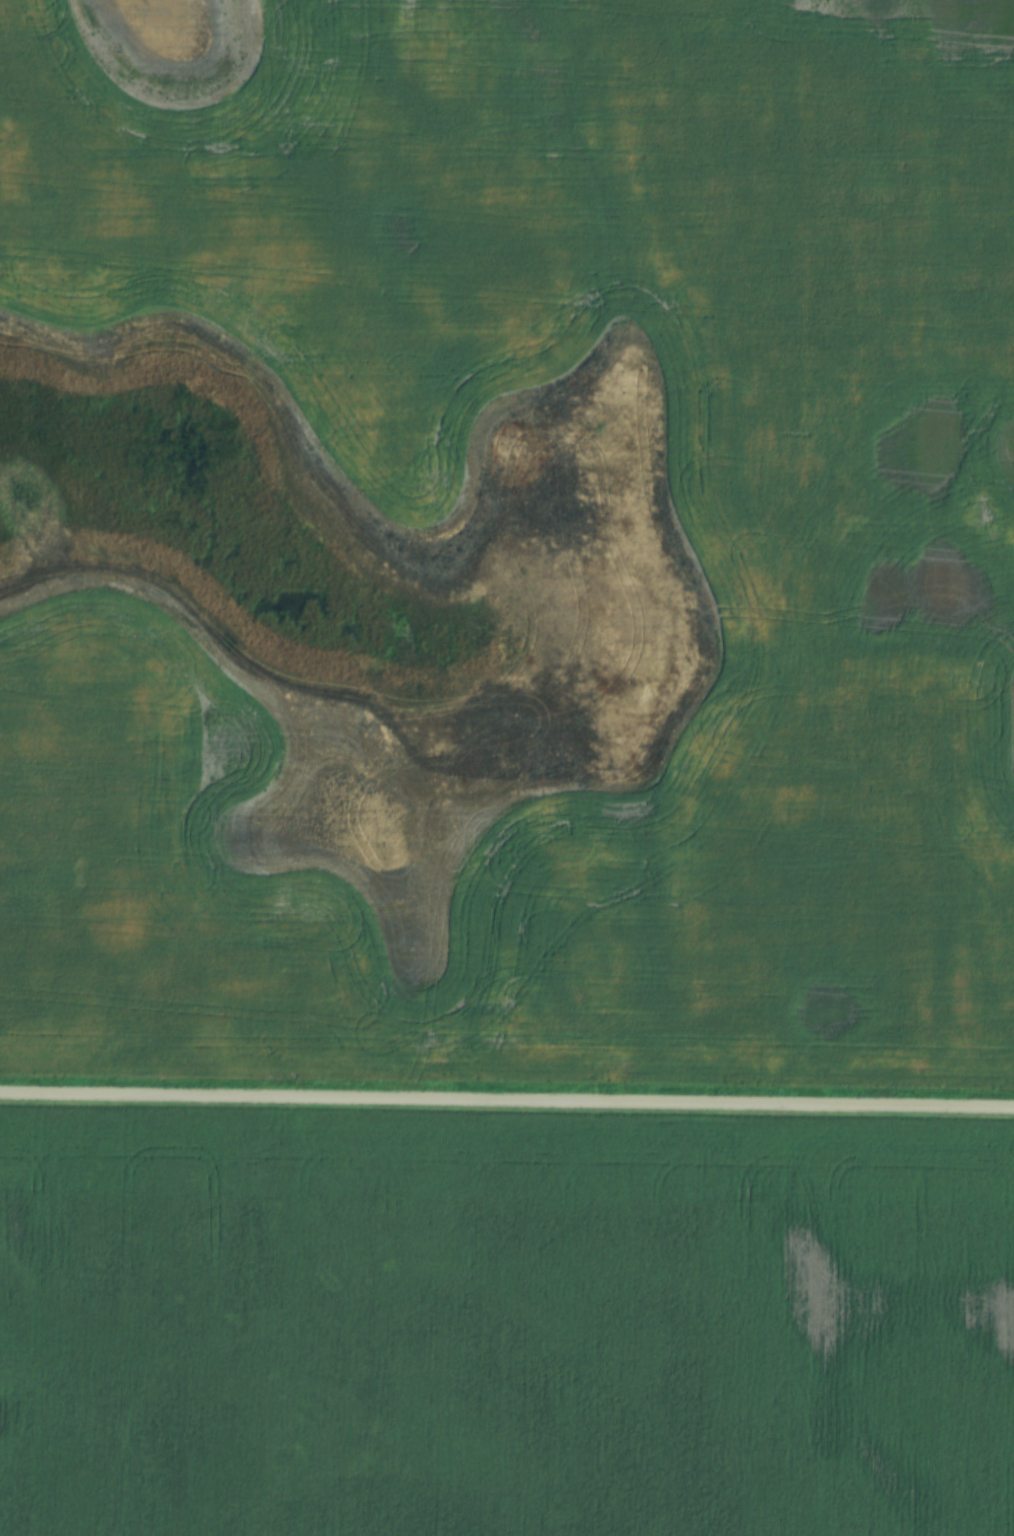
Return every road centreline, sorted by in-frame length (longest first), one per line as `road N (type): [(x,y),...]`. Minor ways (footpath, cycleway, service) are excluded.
road 1 (residential): [(0,1092),(1013,1110)]

